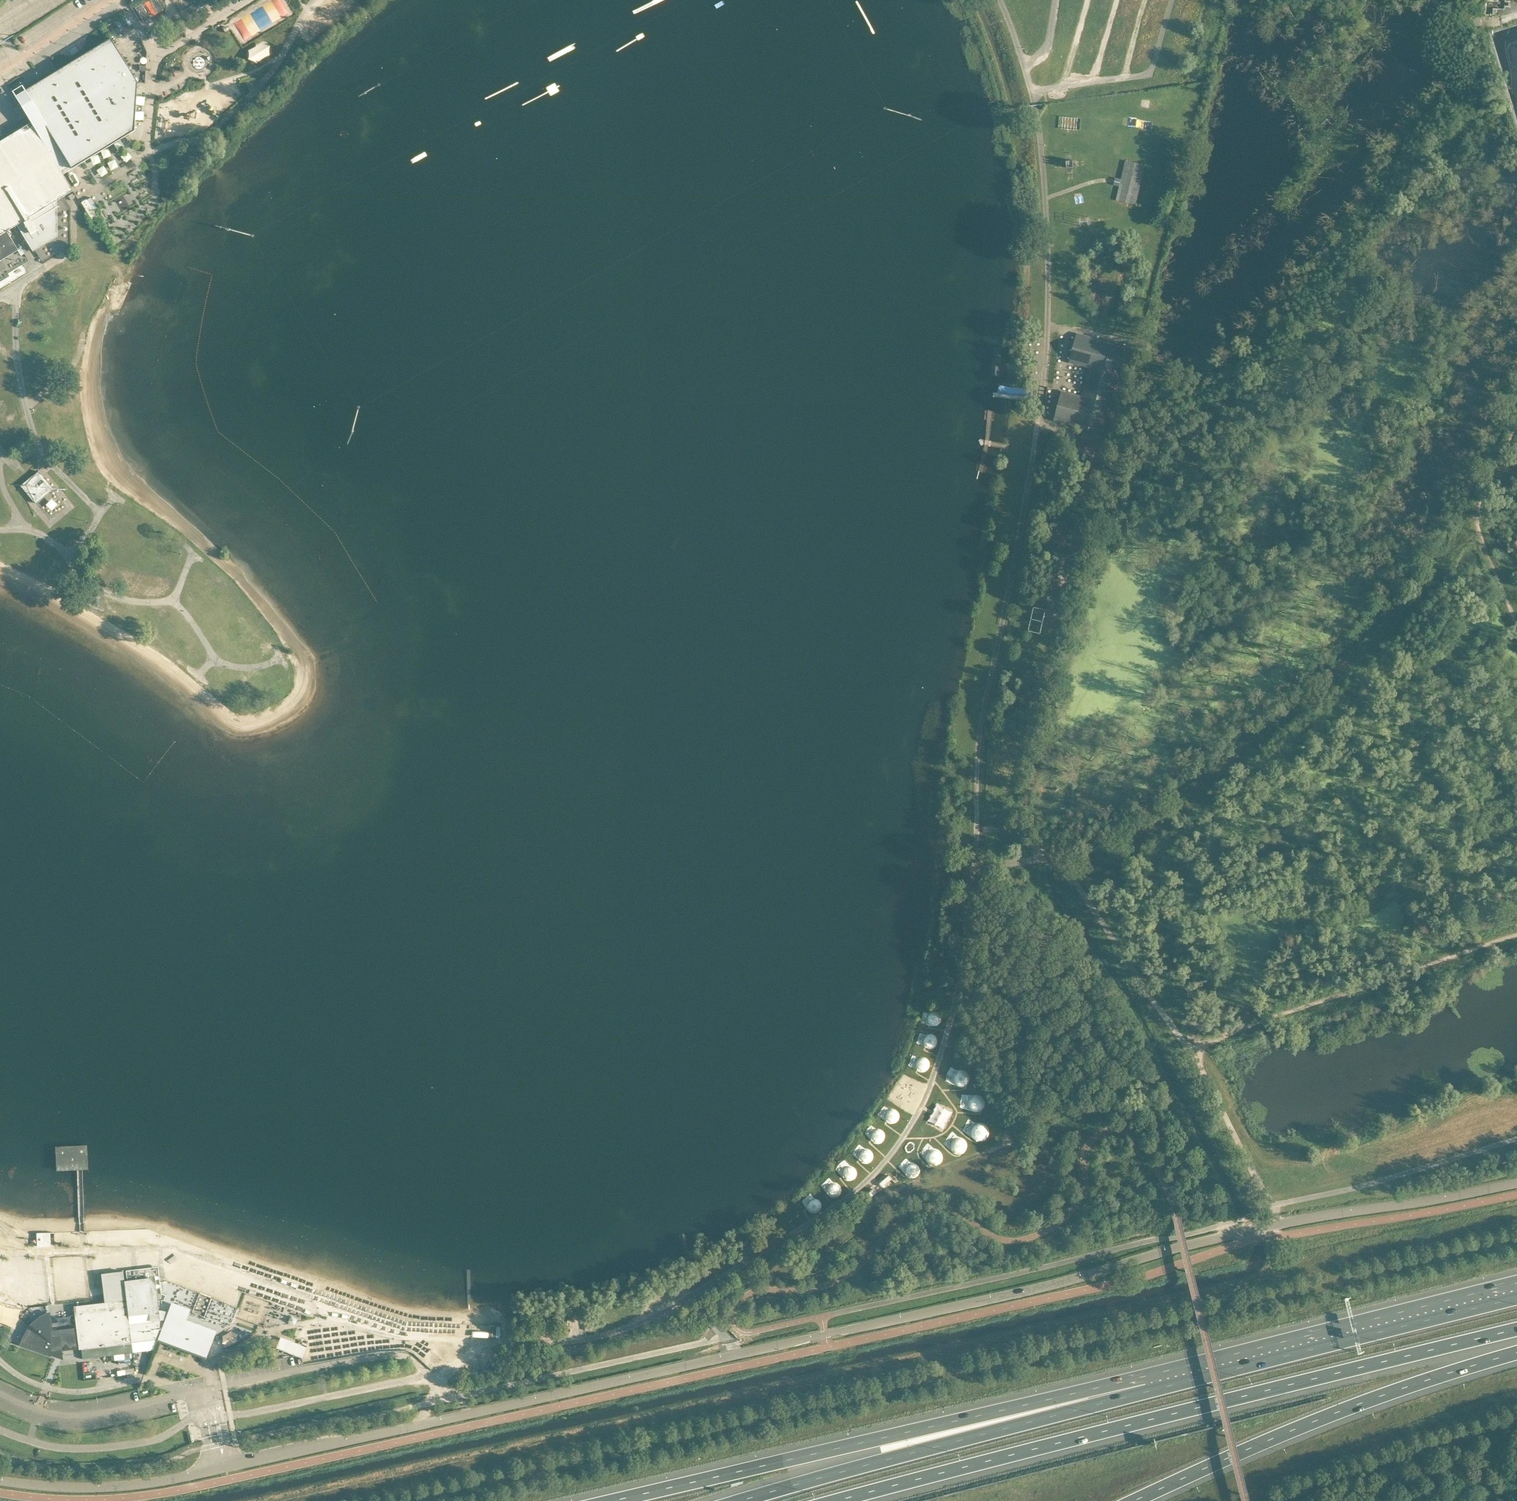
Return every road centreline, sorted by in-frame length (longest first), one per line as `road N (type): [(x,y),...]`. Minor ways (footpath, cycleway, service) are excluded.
road 1 (unclassified): [(0,1480),(118,1485),(223,1467),(1074,1278),(1278,1222),(1516,1180)]
road 2 (motorway): [(833,1500),(1516,1329)]
road 3 (motorway): [(1145,1391),(862,1441),(609,1500)]
road 4 (motorway): [(1145,1391),(738,1500)]
road 5 (motorway): [(1136,1500),(1300,1426),(1516,1352)]
road 6 (motorway): [(1516,1297),(1145,1391)]
road 7 (track): [(1013,833),(1051,859),(1110,928),(1200,1064)]
road 8 (track): [(1200,1064),(1272,1204)]

